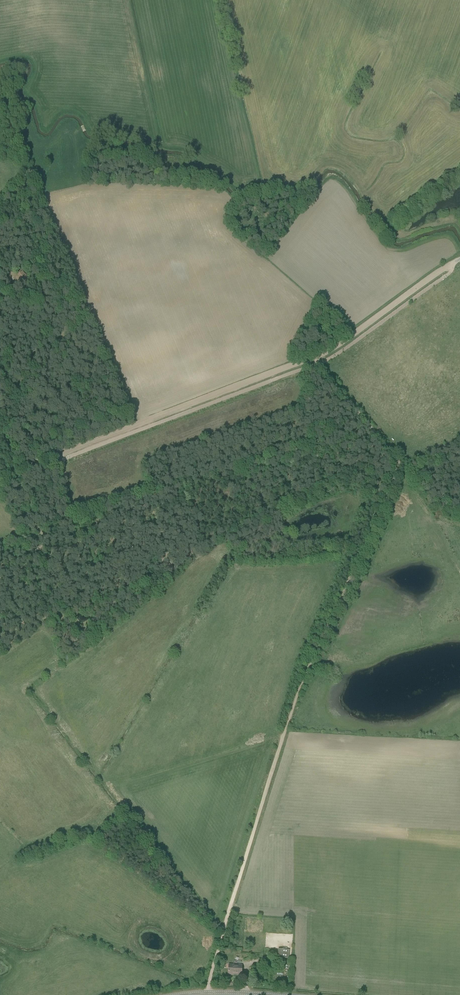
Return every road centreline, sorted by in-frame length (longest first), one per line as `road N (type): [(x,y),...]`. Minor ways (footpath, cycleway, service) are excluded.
road 1 (track): [(395,467),(293,708),(206,994)]
road 2 (track): [(0,474),(323,353),(453,263)]
road 3 (track): [(318,364),(395,467)]

